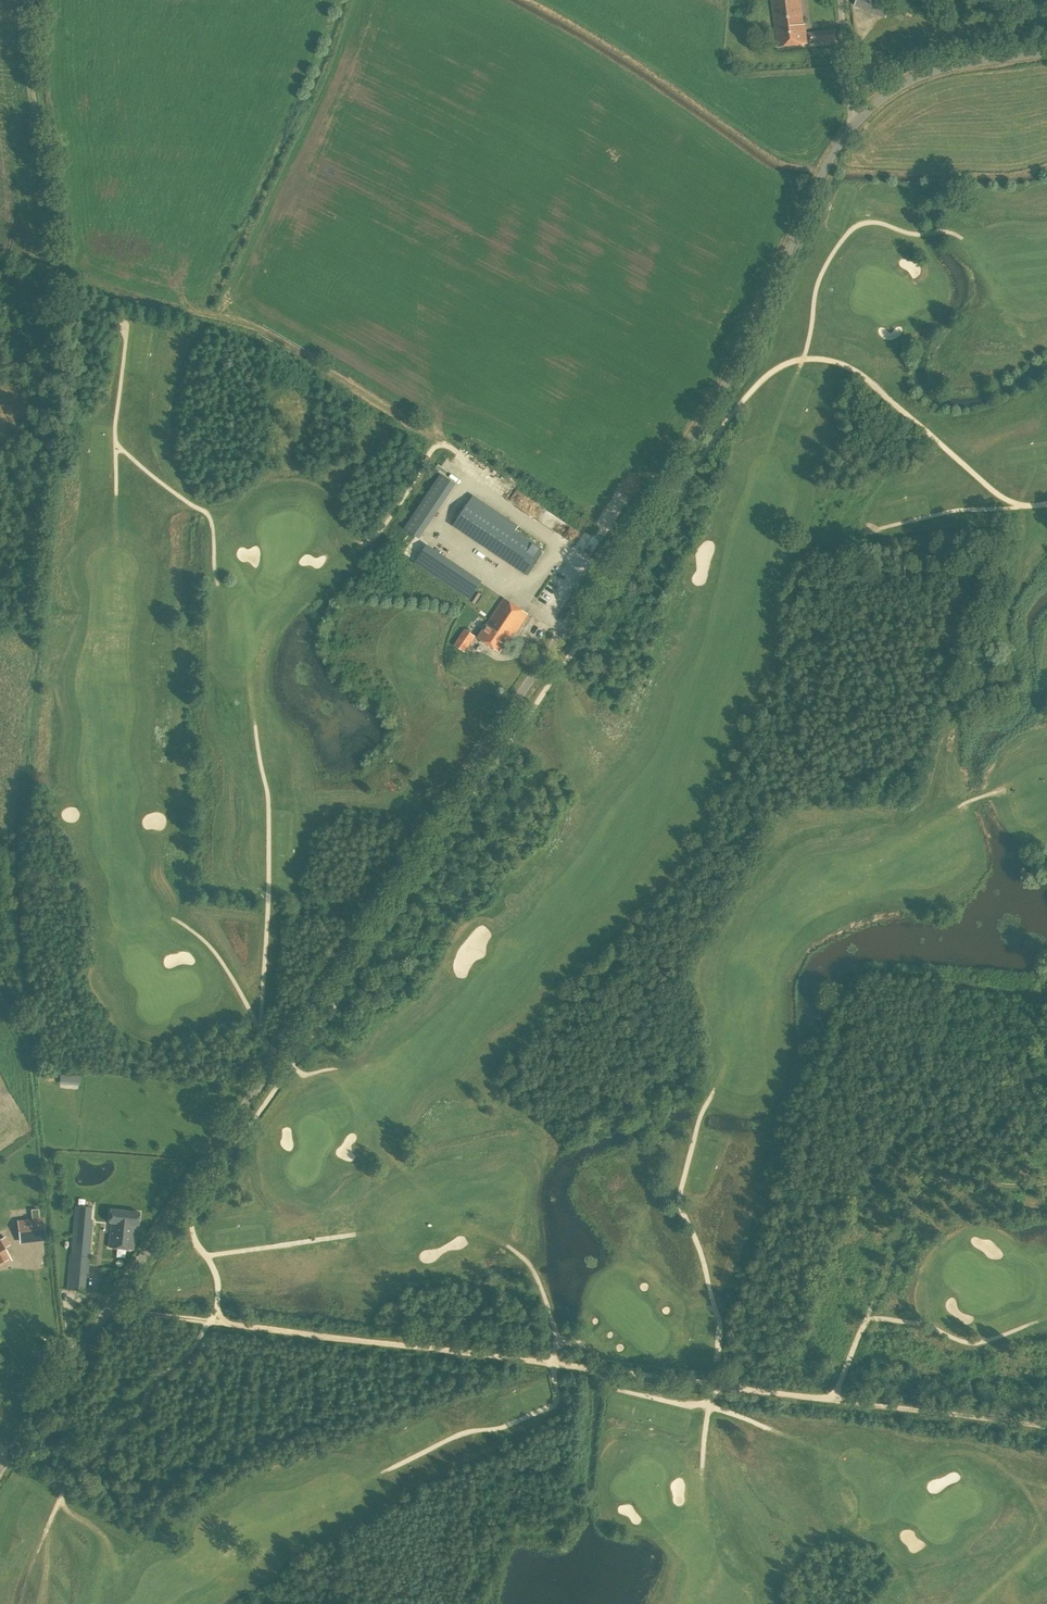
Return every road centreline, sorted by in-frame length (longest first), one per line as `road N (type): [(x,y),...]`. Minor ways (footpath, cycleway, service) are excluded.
road 1 (unclassified): [(0,1469),(733,374),(858,126),(920,74),(1046,52)]
road 2 (track): [(111,1307),(1046,1426)]
road 3 (track): [(0,250),(139,297),(195,304),(266,332),(439,439)]
road 4 (track): [(439,439),(483,464),(503,505),(552,535),(572,570),(592,583)]
road 5 (track): [(843,0),(848,118),(858,126)]

